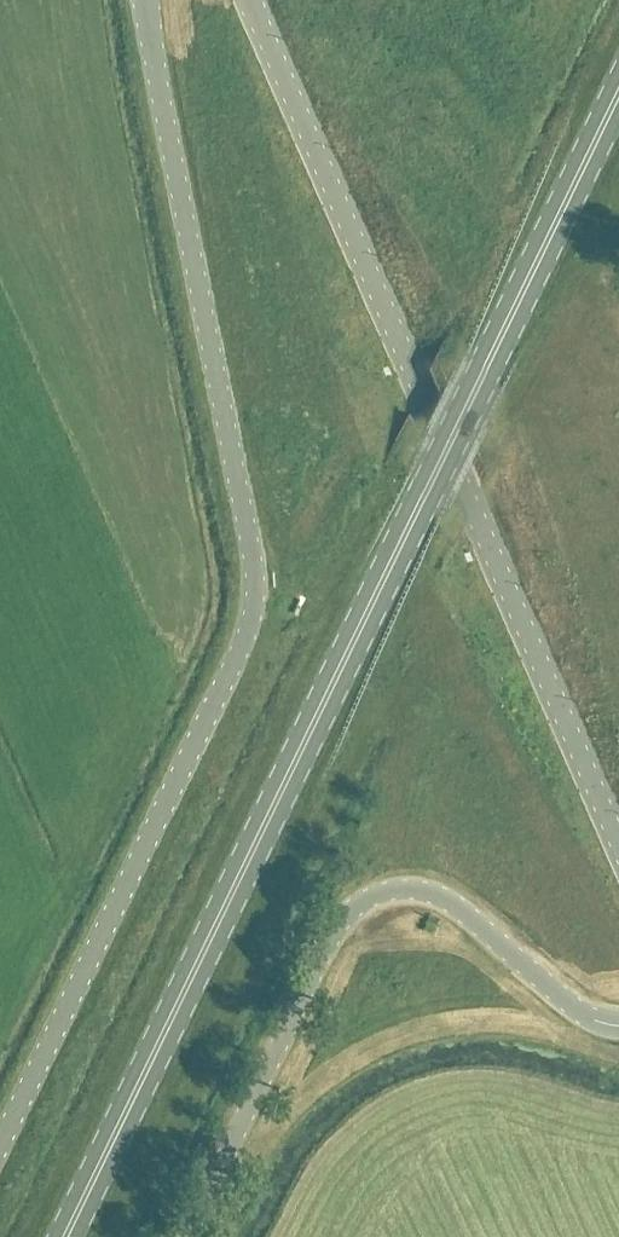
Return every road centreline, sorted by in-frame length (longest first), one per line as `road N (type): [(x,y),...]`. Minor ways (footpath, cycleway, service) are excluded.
road 1 (primary): [(65,1236),(618,97)]
road 2 (tertiary): [(148,0),(257,587),(244,638),(0,1142)]
road 3 (tertiary): [(618,843),(251,0)]
road 4 (tertiary): [(185,1236),(331,935),(363,895),(392,885),(441,891),(578,1009),(618,1022)]

